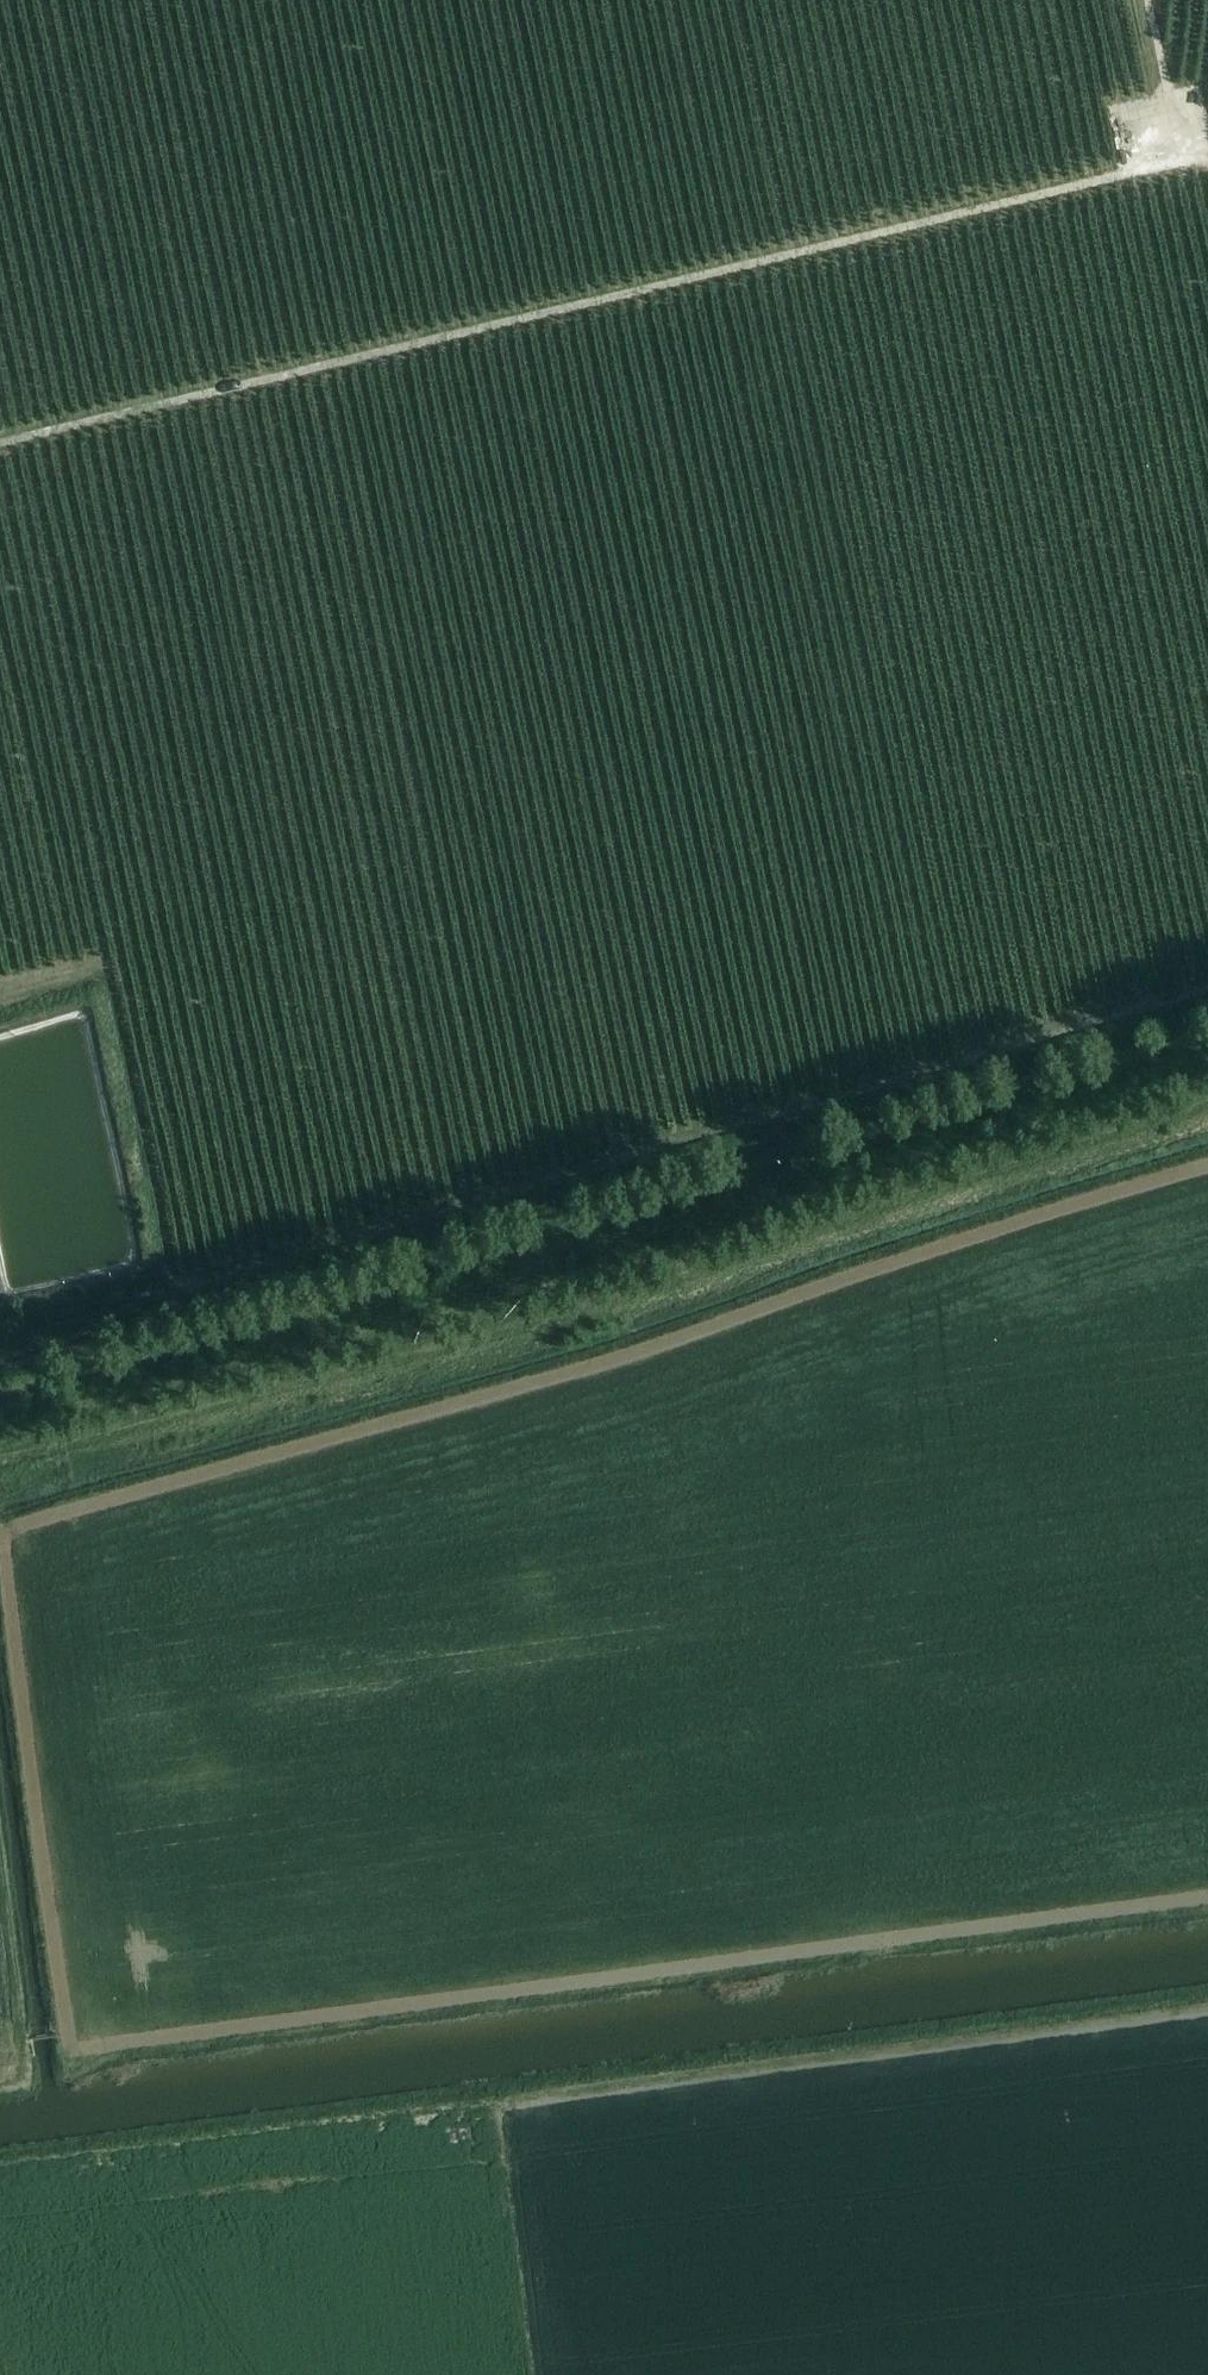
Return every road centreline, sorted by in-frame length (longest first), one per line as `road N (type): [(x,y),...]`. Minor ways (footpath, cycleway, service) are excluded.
road 1 (track): [(1207,158),(0,445)]
road 2 (track): [(1186,162),(1149,0)]

